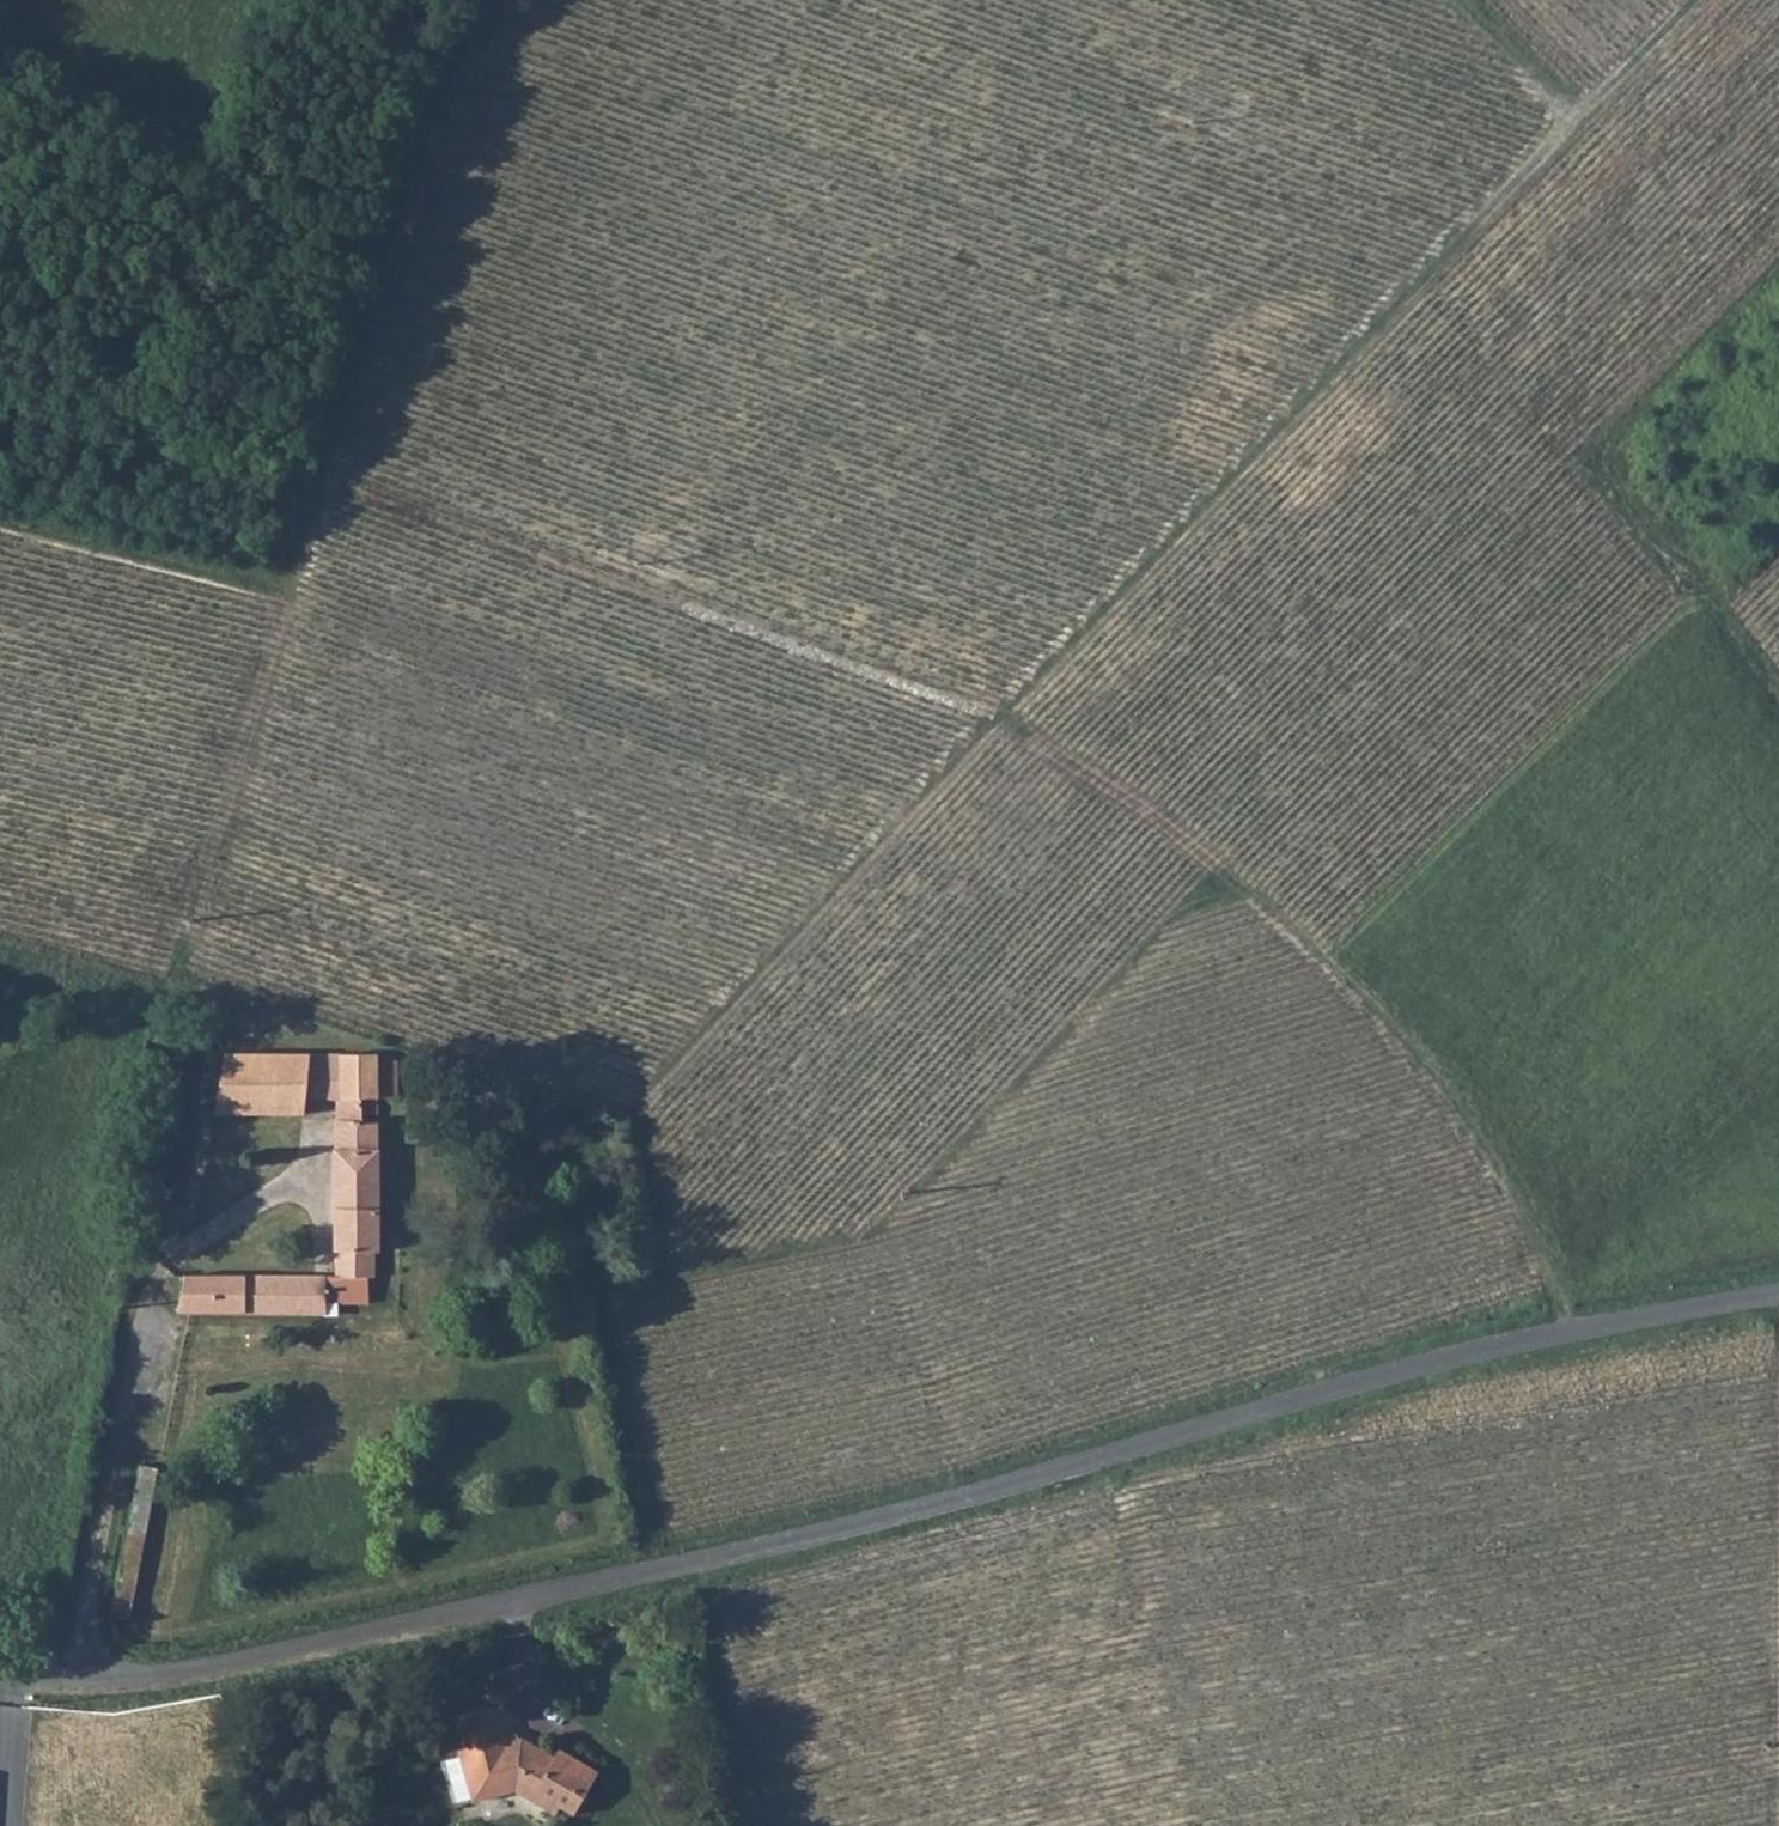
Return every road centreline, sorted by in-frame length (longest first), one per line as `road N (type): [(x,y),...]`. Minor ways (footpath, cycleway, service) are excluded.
road 1 (unclassified): [(66,1669),(131,1673),(366,1635),(696,1563),(1455,1354),(1778,1291)]
road 2 (track): [(0,517),(283,589),(398,204),(482,0)]

